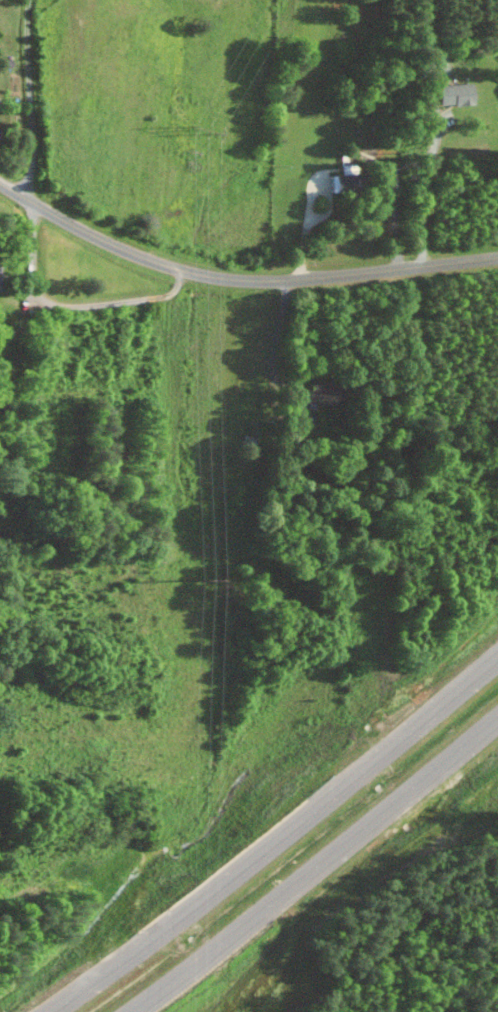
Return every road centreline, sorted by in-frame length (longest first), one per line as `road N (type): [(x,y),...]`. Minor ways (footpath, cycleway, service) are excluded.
road 1 (motorway): [(497,661),(53,1011)]
road 2 (residential): [(0,182),(120,248),(211,276),(307,279),(497,258)]
road 3 (motorway): [(127,1011),(497,718)]

